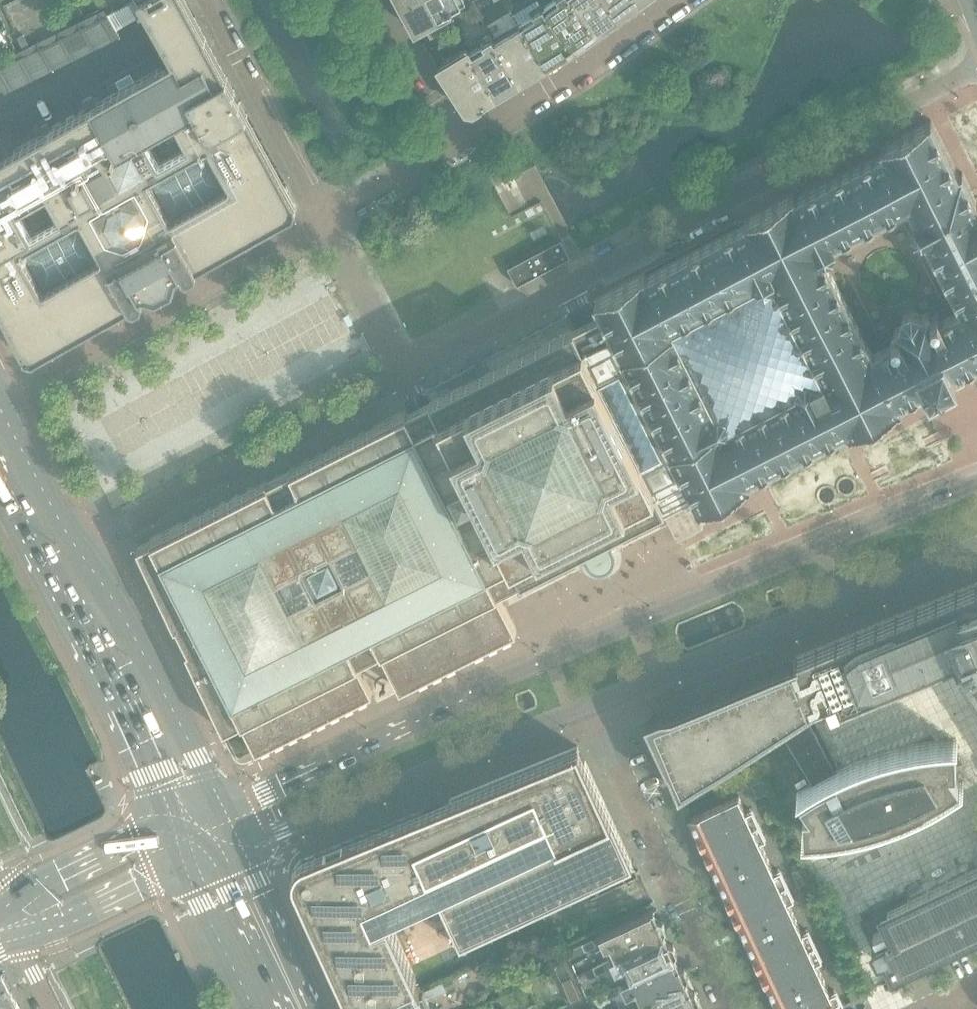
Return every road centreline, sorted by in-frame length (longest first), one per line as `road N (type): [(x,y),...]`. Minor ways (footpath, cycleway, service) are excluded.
road 1 (residential): [(976,486),(484,684),(221,802)]
road 2 (residential): [(976,71),(405,380)]
road 3 (residential): [(595,708),(976,549)]
road 4 (primary): [(0,468),(126,708),(173,820)]
road 5 (residential): [(243,847),(595,708)]
road 6 (residential): [(323,221),(0,402)]
road 7 (residential): [(77,549),(405,380)]
road 8 (residential): [(733,1008),(595,708)]
road 9 (primary): [(221,802),(121,611),(77,549)]
road 10 (residential): [(465,142),(680,0)]
road 11 (residential): [(205,0),(323,221)]
road 12 (secondary): [(173,820),(40,882),(20,896),(10,924)]
road 13 (secondary): [(10,924),(48,924),(185,866)]
road 14 (primary): [(310,1008),(211,858)]
road 15 (residential): [(405,380),(323,221)]
road 16 (primary): [(315,1008),(243,847)]
road 17 (residential): [(465,142),(384,0)]
road 18 (residential): [(323,221),(465,142)]
road 19 (primary): [(77,549),(0,407)]
road 20 (primary): [(185,866),(252,1008)]

